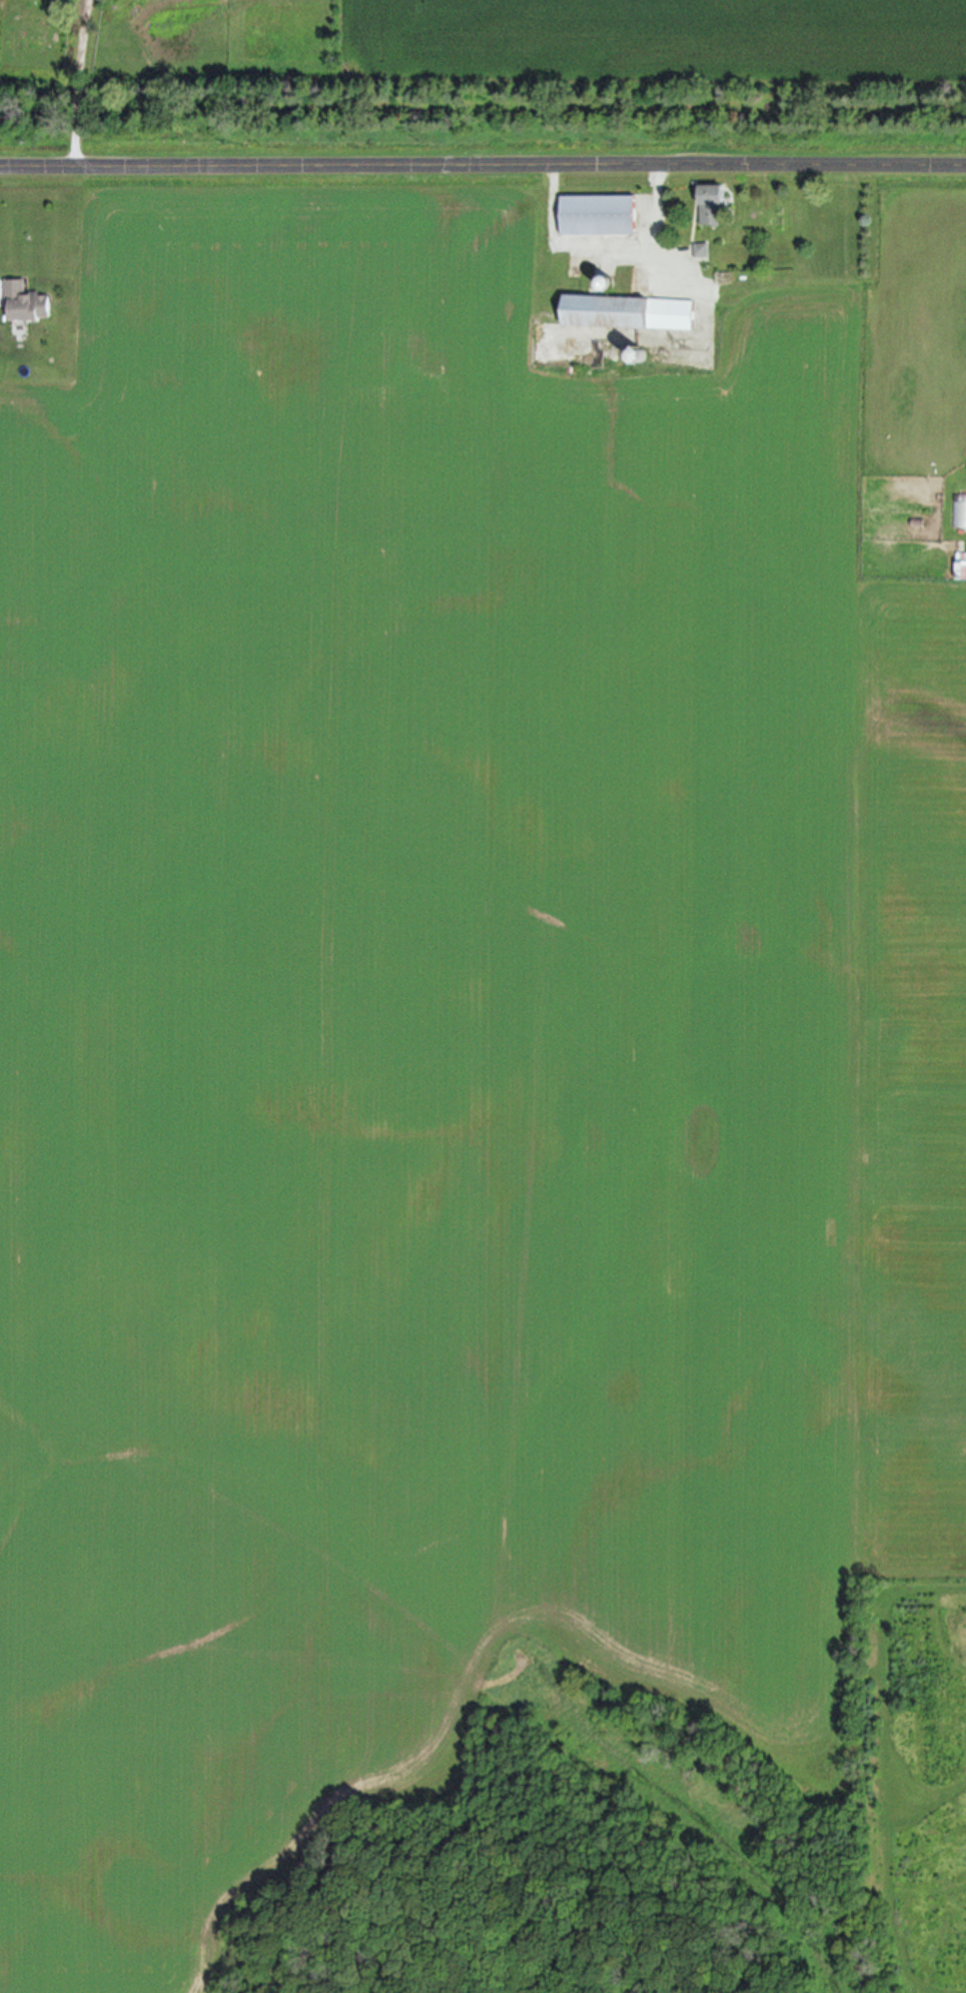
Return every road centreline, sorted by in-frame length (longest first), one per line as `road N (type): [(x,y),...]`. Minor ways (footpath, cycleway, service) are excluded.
road 1 (residential): [(0,166),(965,167)]

